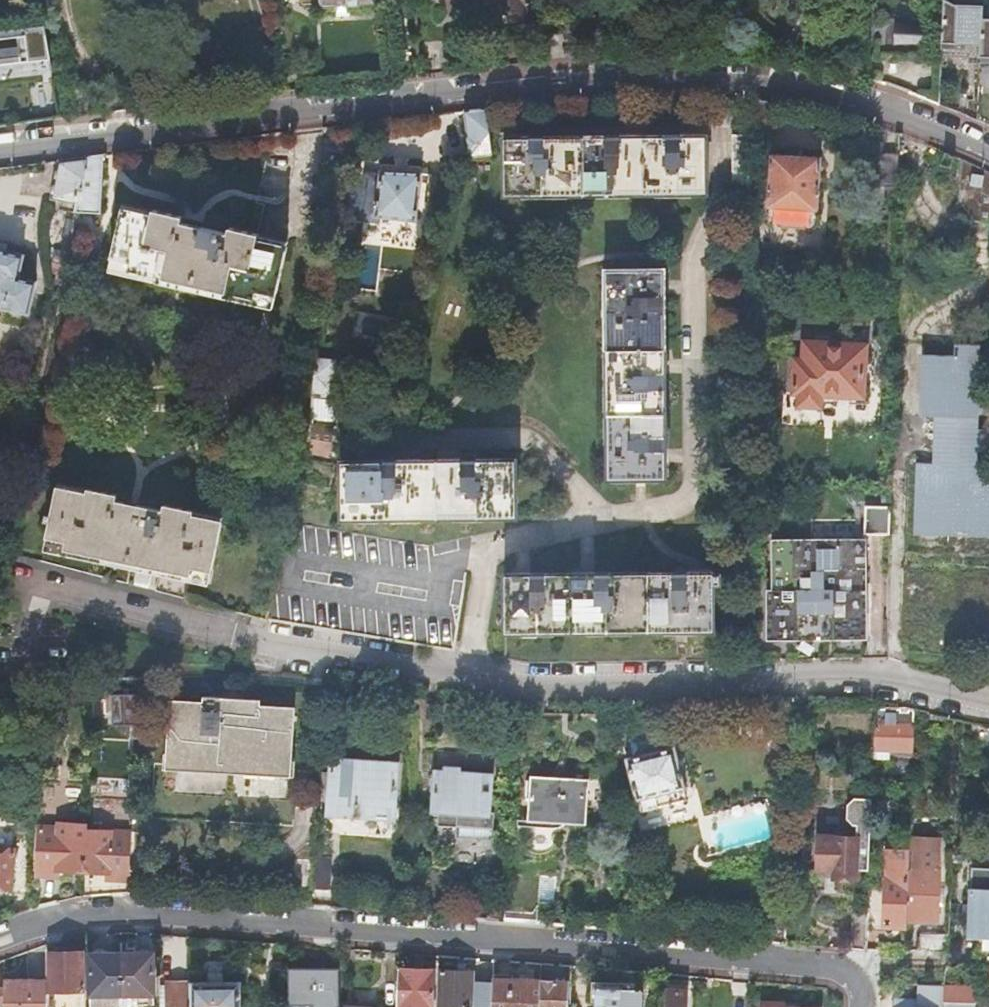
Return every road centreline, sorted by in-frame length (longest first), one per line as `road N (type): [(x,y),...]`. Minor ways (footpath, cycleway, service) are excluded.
road 1 (residential): [(988,153),(862,100),(661,74),(552,79),(0,149)]
road 2 (residential): [(988,706),(895,678),(487,673),(238,638),(0,570)]
road 3 (residential): [(857,1006),(859,982),(846,970),(121,914),(67,918),(0,939)]

